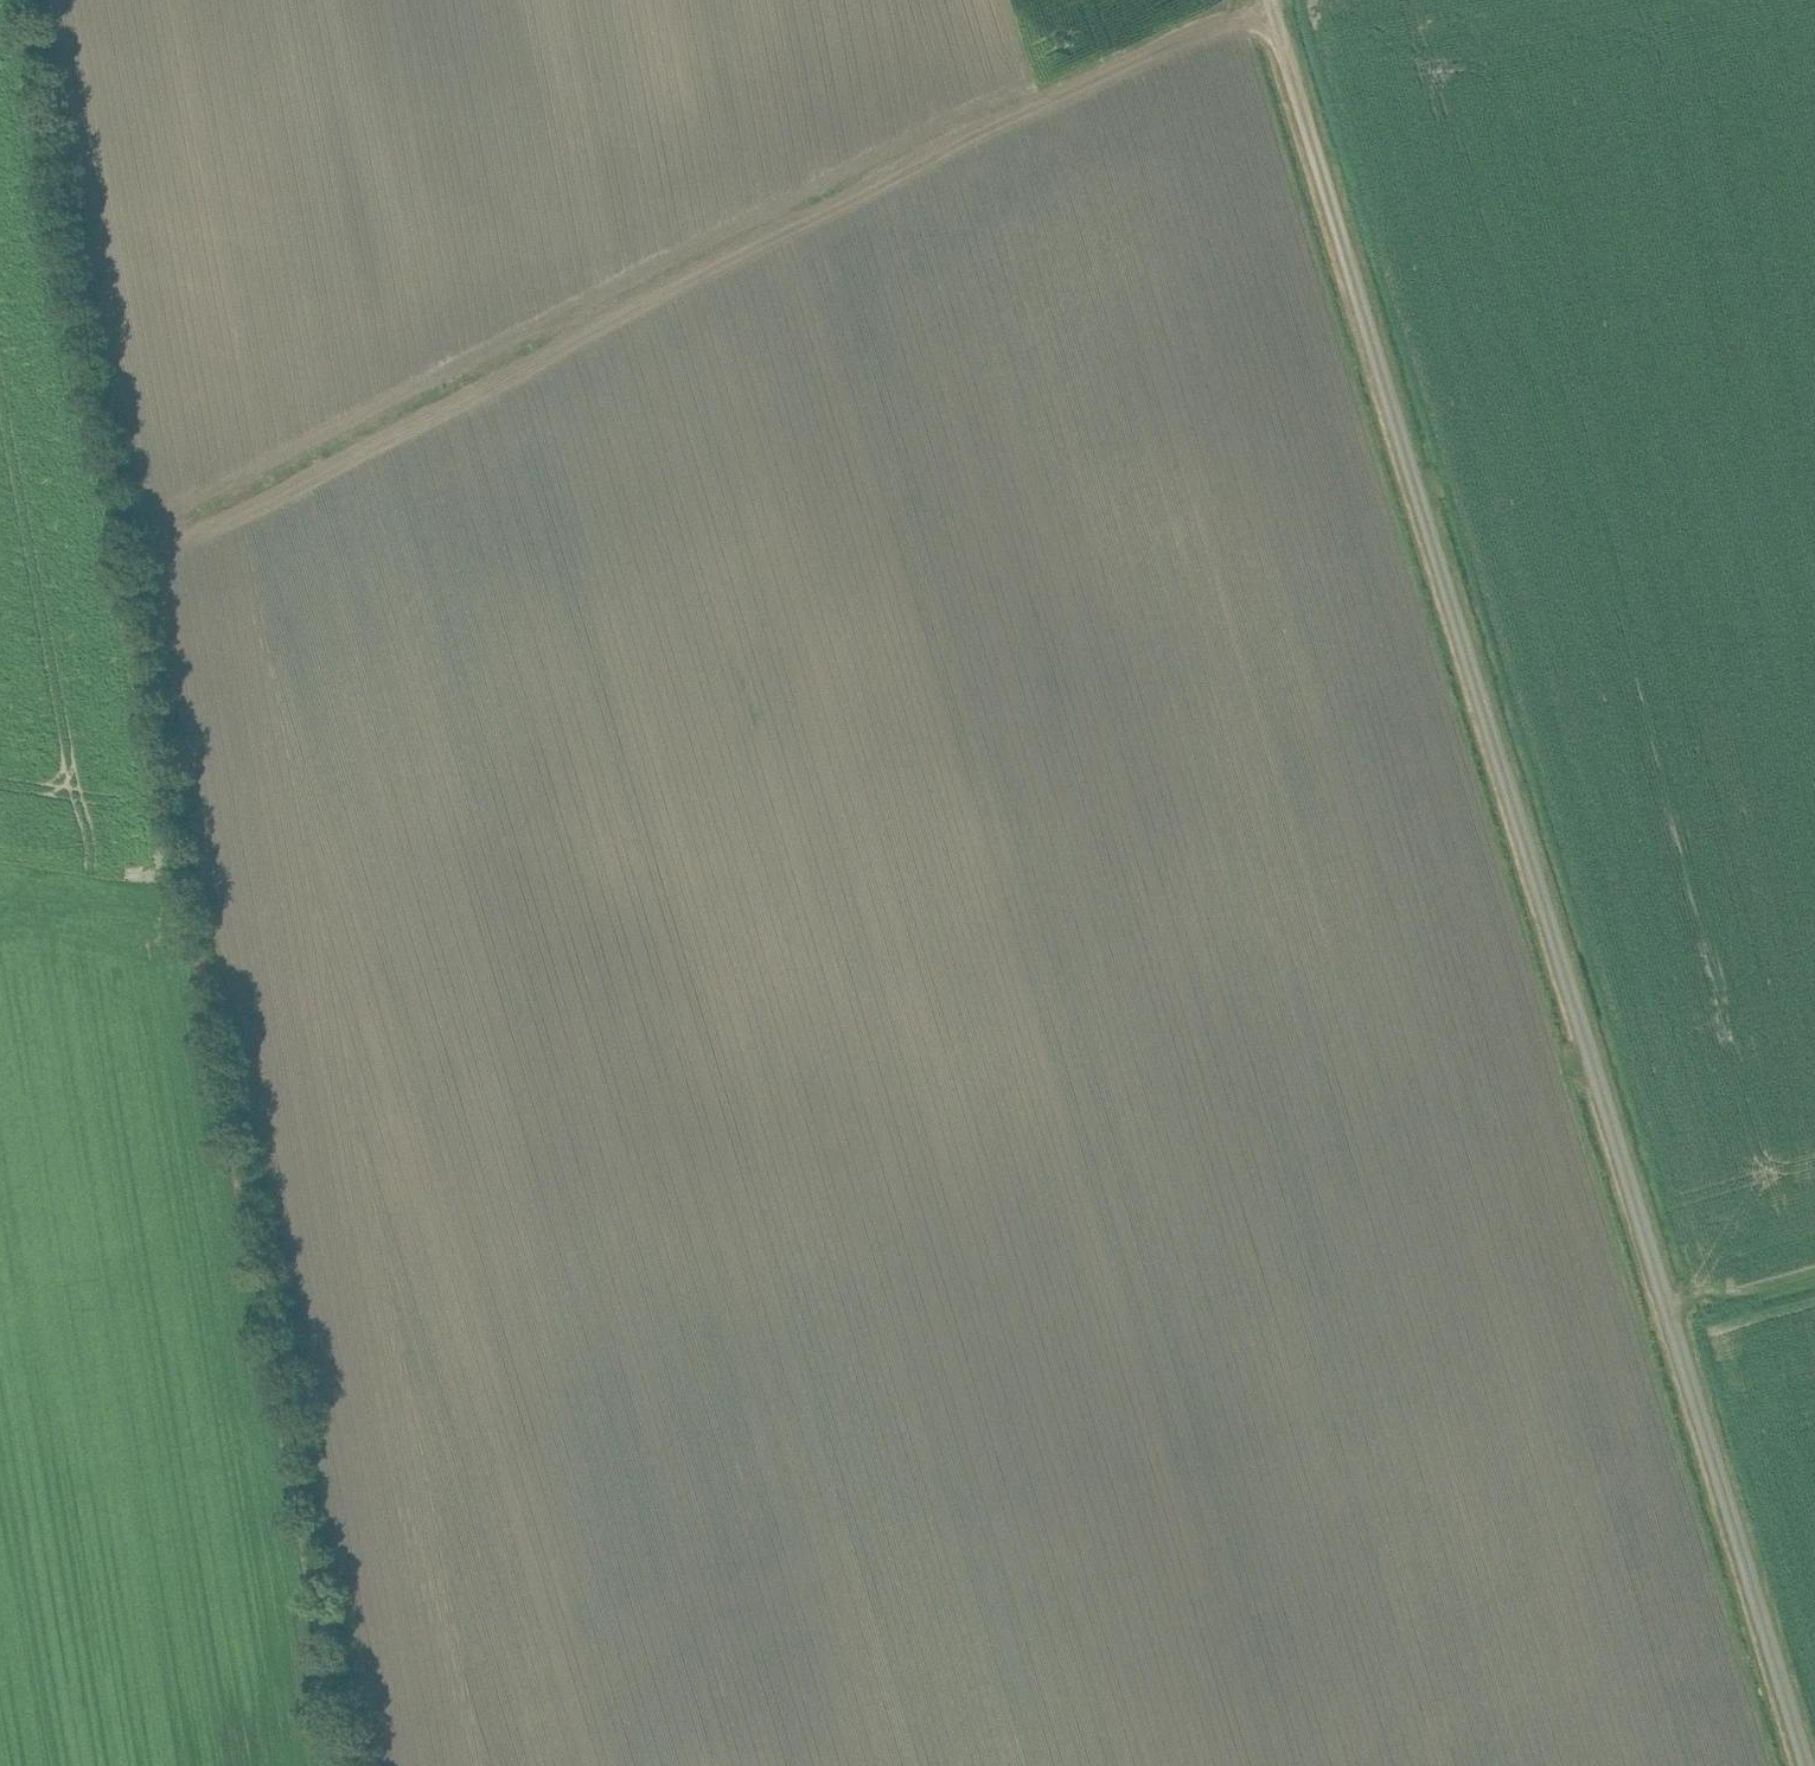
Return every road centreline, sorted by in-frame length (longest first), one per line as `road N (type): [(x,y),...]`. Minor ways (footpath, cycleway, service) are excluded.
road 1 (unclassified): [(1269,0),(1808,1765)]

